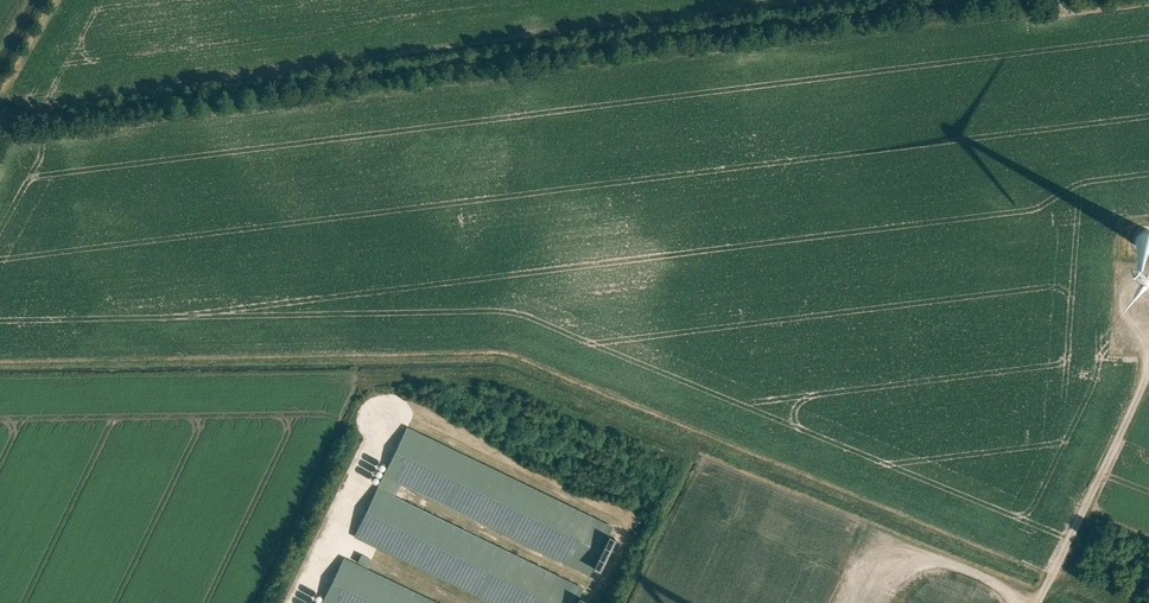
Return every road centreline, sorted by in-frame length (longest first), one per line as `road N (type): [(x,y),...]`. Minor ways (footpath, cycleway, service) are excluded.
road 1 (track): [(1032,602),(1148,359)]
road 2 (track): [(1026,602),(959,565),(903,553),(881,566),(858,602)]

